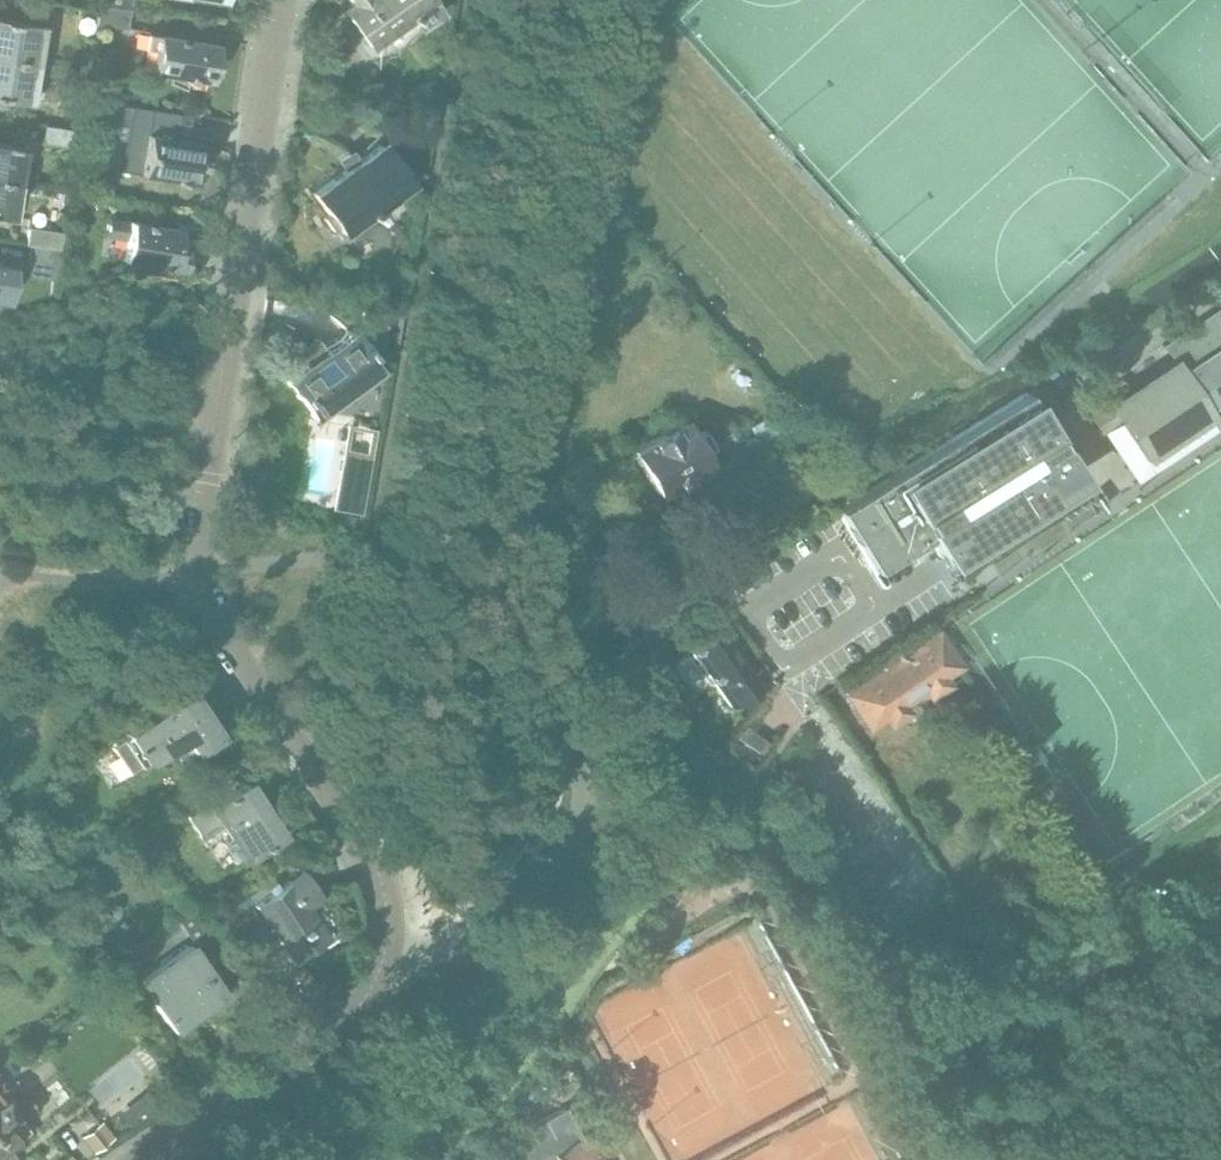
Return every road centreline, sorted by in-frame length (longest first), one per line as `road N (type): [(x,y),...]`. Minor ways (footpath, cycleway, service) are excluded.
road 1 (residential): [(142,1159),(357,1010),(388,956),(390,907),(379,866),(232,649),(201,571),(207,478),(280,0)]

